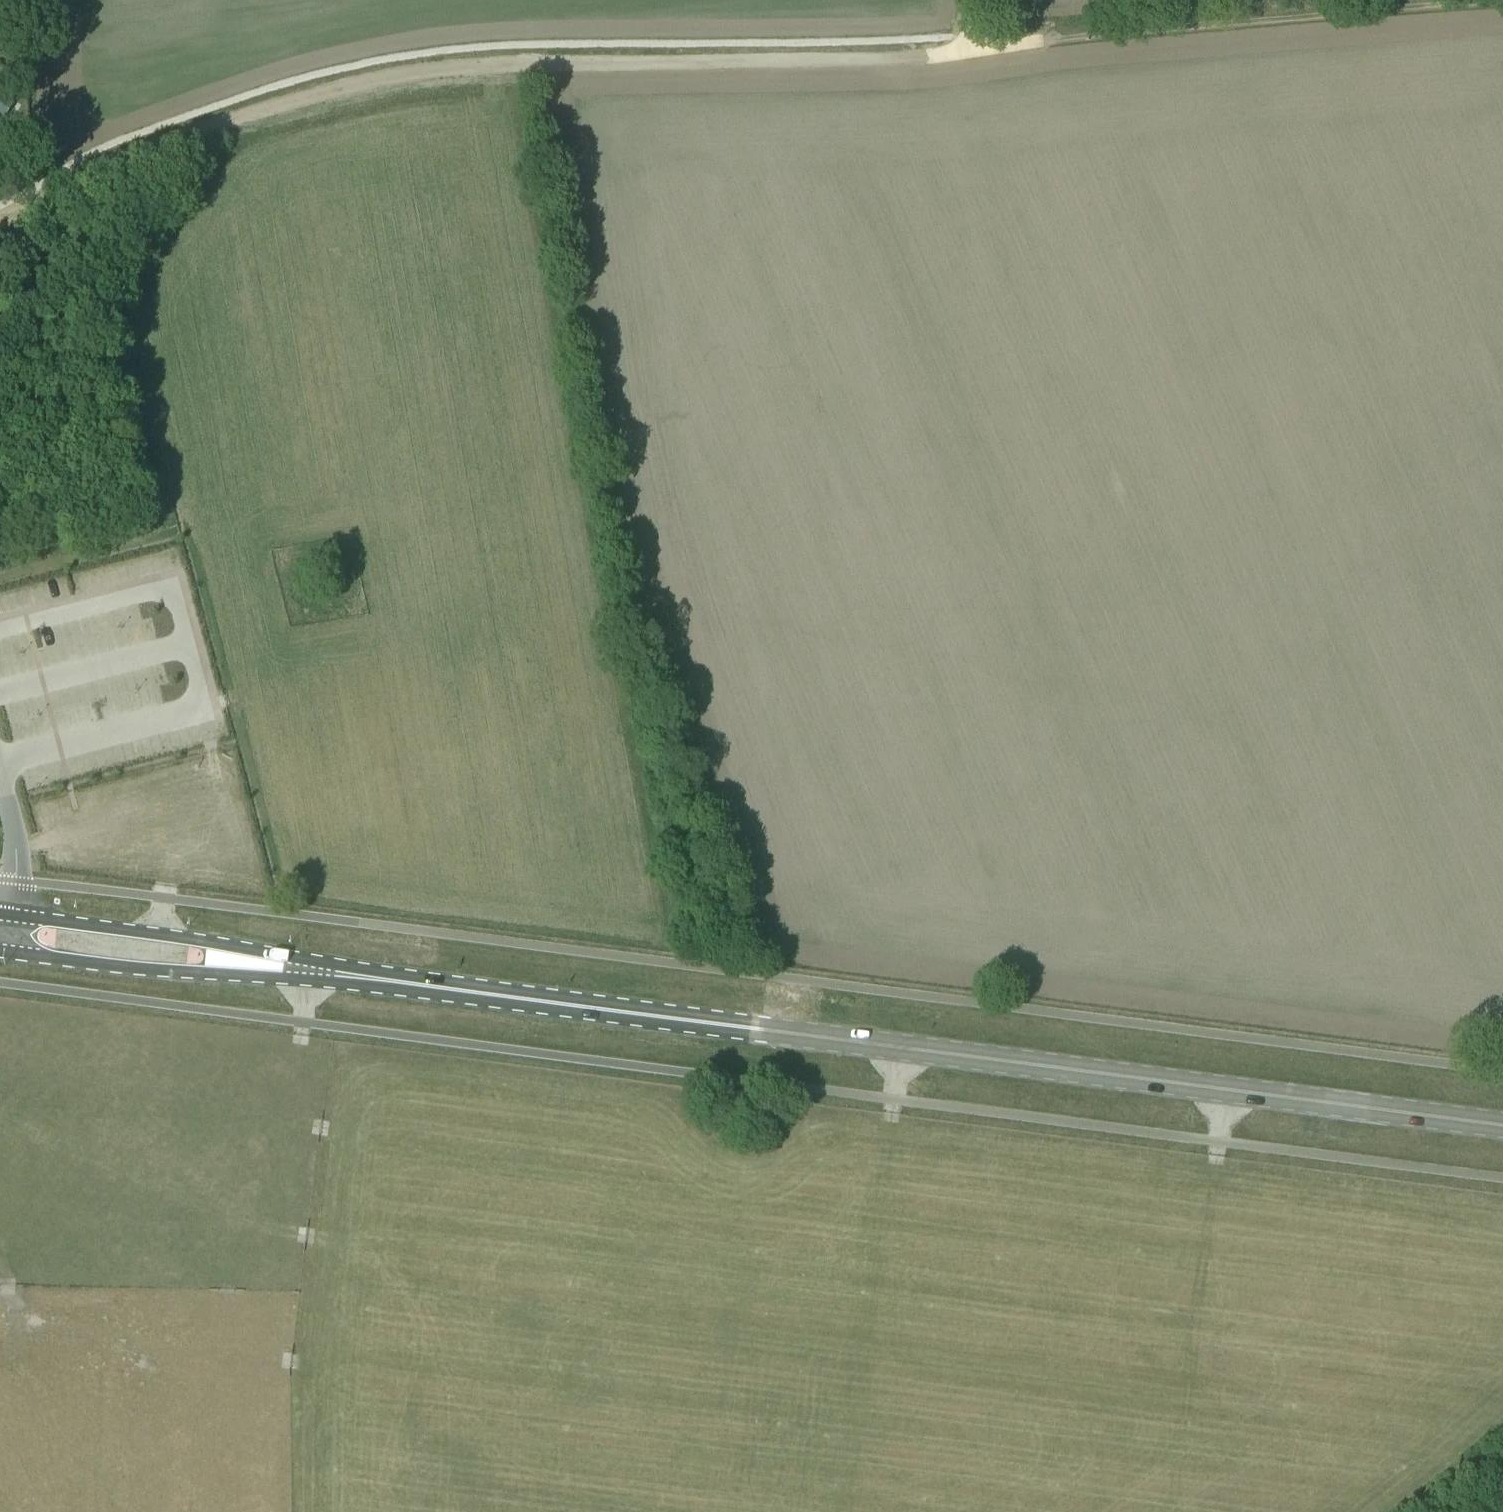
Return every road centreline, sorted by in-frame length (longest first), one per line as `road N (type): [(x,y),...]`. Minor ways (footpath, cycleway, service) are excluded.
road 1 (track): [(0,225),(95,168),(279,105),(403,75),(531,63),(922,57),(1502,1)]
road 2 (primary): [(387,980),(1502,1125)]
road 3 (primary): [(387,980),(171,936),(0,914)]
road 4 (primary): [(0,950),(157,970),(387,980)]

